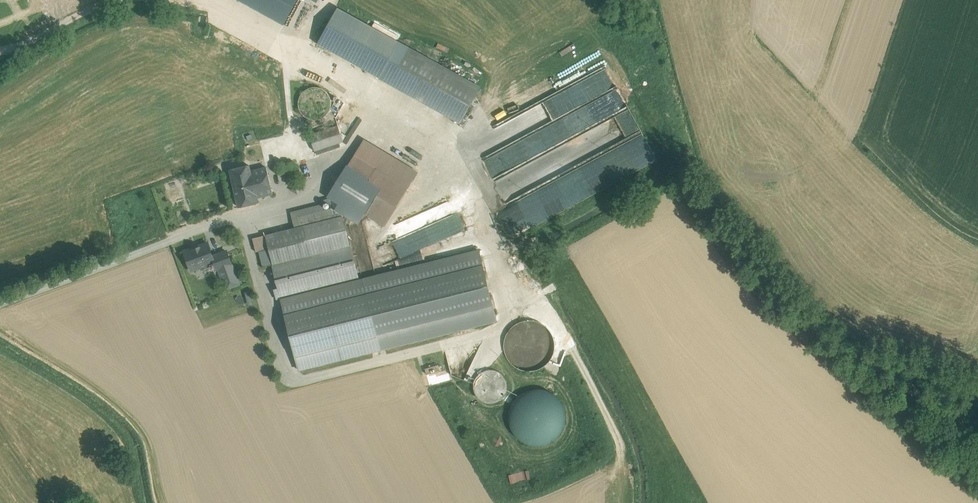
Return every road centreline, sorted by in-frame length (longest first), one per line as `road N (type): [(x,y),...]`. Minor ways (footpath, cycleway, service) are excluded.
road 1 (track): [(977,497),(783,328),(688,212),(665,210),(579,275),(719,502)]
road 2 (track): [(288,112),(287,33),(246,7),(173,0)]
road 3 (track): [(128,0),(0,52)]

